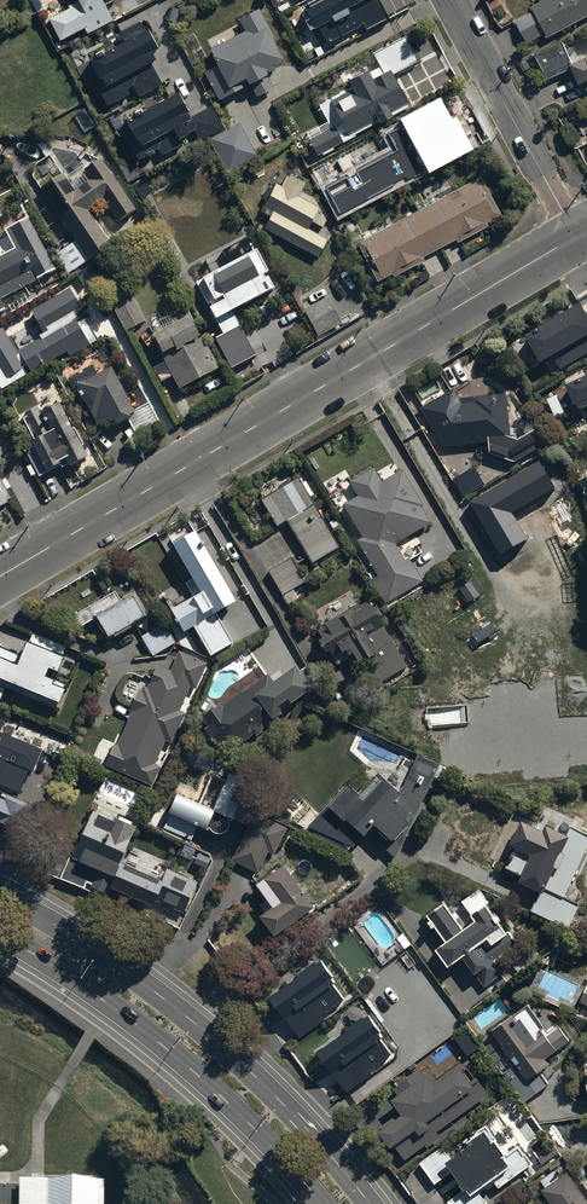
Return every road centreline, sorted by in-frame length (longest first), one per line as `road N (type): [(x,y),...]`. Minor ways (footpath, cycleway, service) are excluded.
road 1 (tertiary): [(0,578),(579,237)]
road 2 (primary): [(0,895),(189,1019),(294,1117),(369,1203)]
road 3 (primary): [(321,1203),(192,1070),(94,992),(0,934)]
road 4 (residential): [(452,0),(579,237)]

